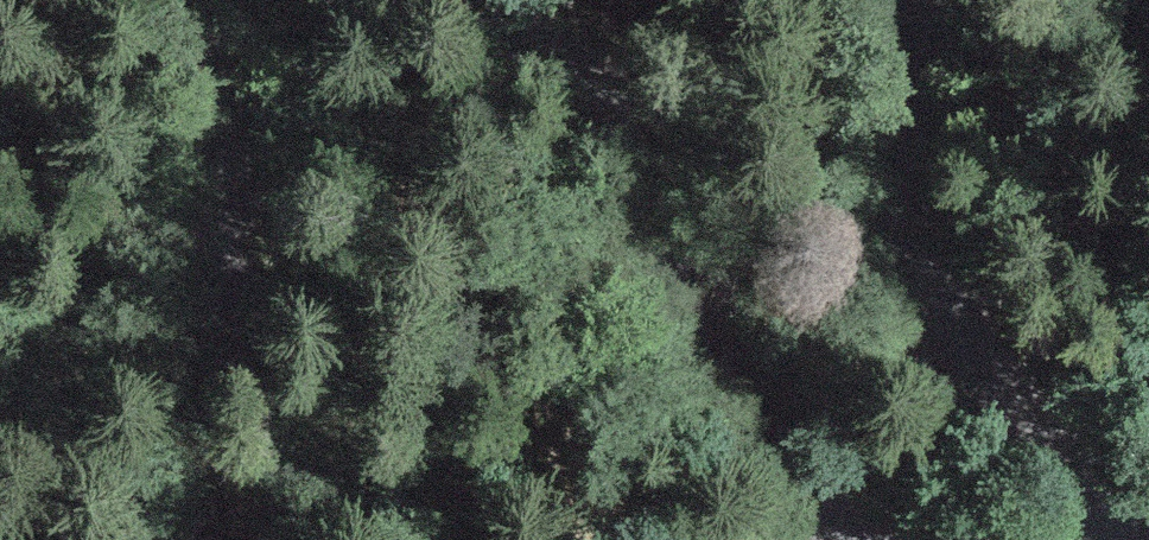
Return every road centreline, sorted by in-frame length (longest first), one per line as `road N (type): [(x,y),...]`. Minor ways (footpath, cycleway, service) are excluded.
road 1 (track): [(851,539),(754,455),(715,391),(659,211),(625,139),(585,90),(443,0)]
road 2 (track): [(917,0),(923,220),(939,280),(966,329),(1097,479),(1121,515),(1118,539)]
road 3 (track): [(178,0),(210,91),(227,208),(185,539)]

